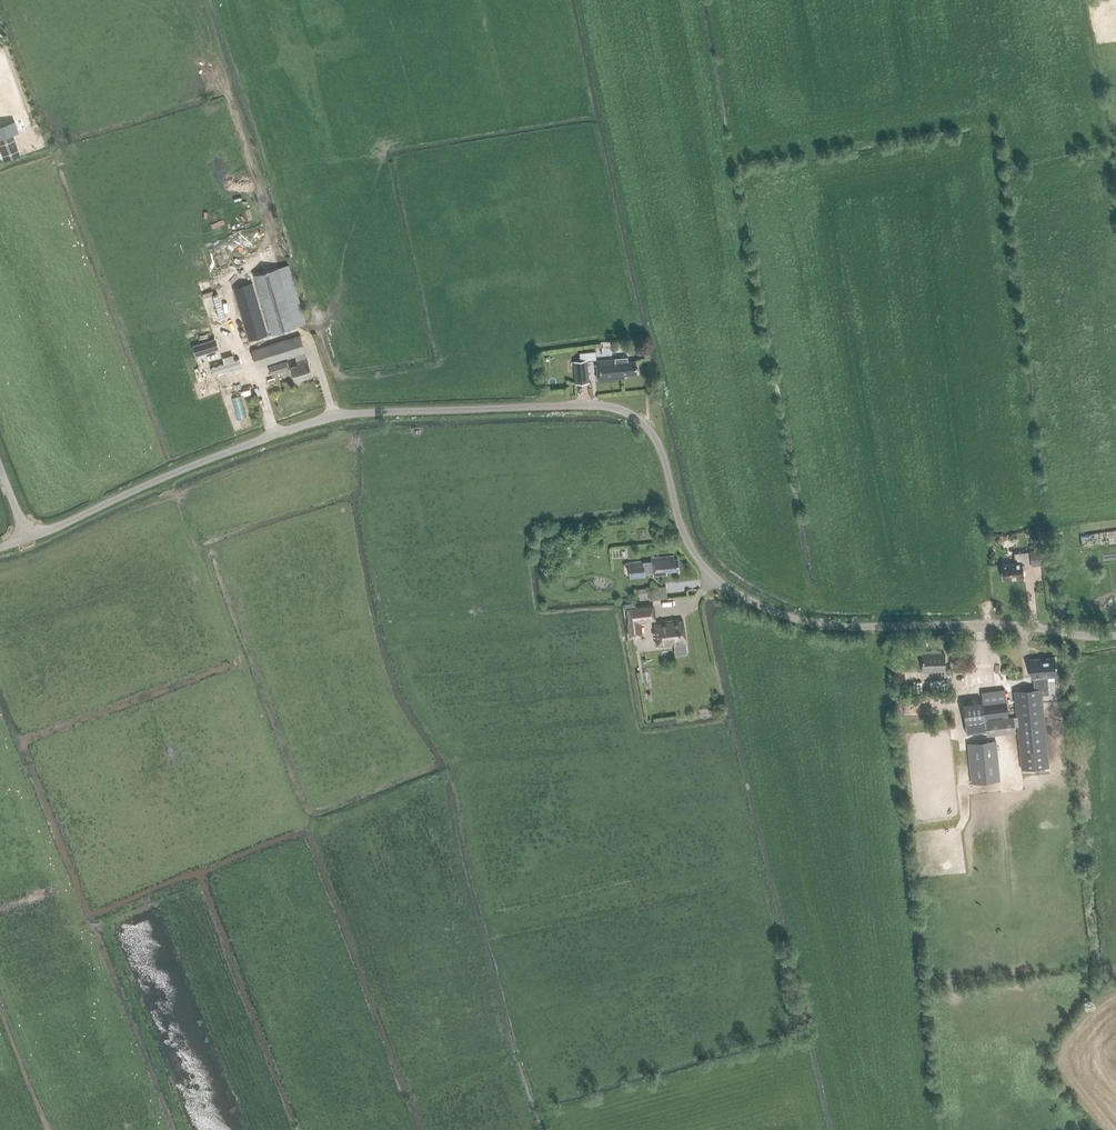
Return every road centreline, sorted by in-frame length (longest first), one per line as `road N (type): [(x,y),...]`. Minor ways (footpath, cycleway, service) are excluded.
road 1 (unclassified): [(1115,638),(1081,642),(987,628),(838,629),(736,597),(703,570),(682,537),(652,434),(639,419),(599,405),(337,416),(179,472),(30,538)]

